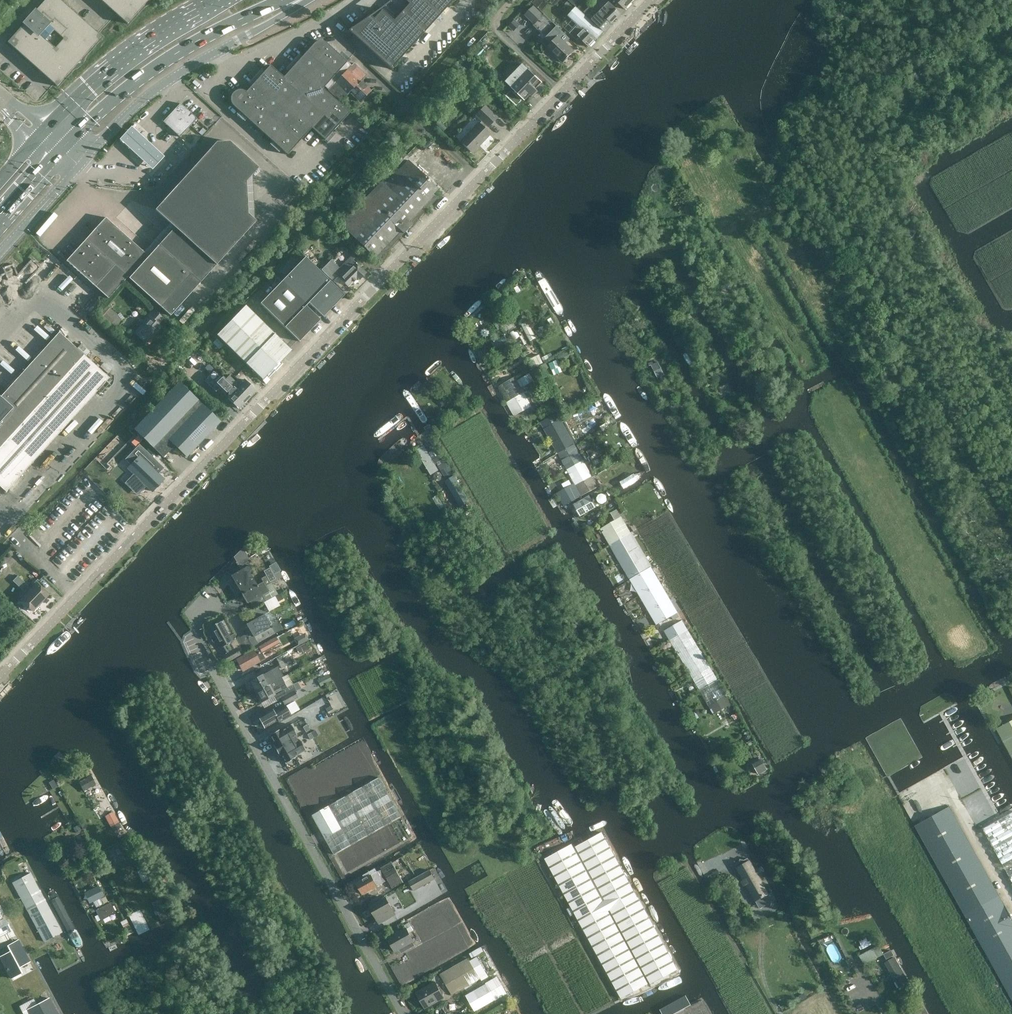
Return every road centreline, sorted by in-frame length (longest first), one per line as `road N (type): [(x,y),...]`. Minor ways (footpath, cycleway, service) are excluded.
road 1 (unclassified): [(0,675),(653,0)]
road 2 (unclassified): [(403,1013),(200,644)]
road 3 (unclassified): [(79,167),(173,74),(298,0)]
road 4 (primary): [(59,152),(142,74),(279,0)]
road 5 (primary): [(219,0),(125,55),(40,135)]

